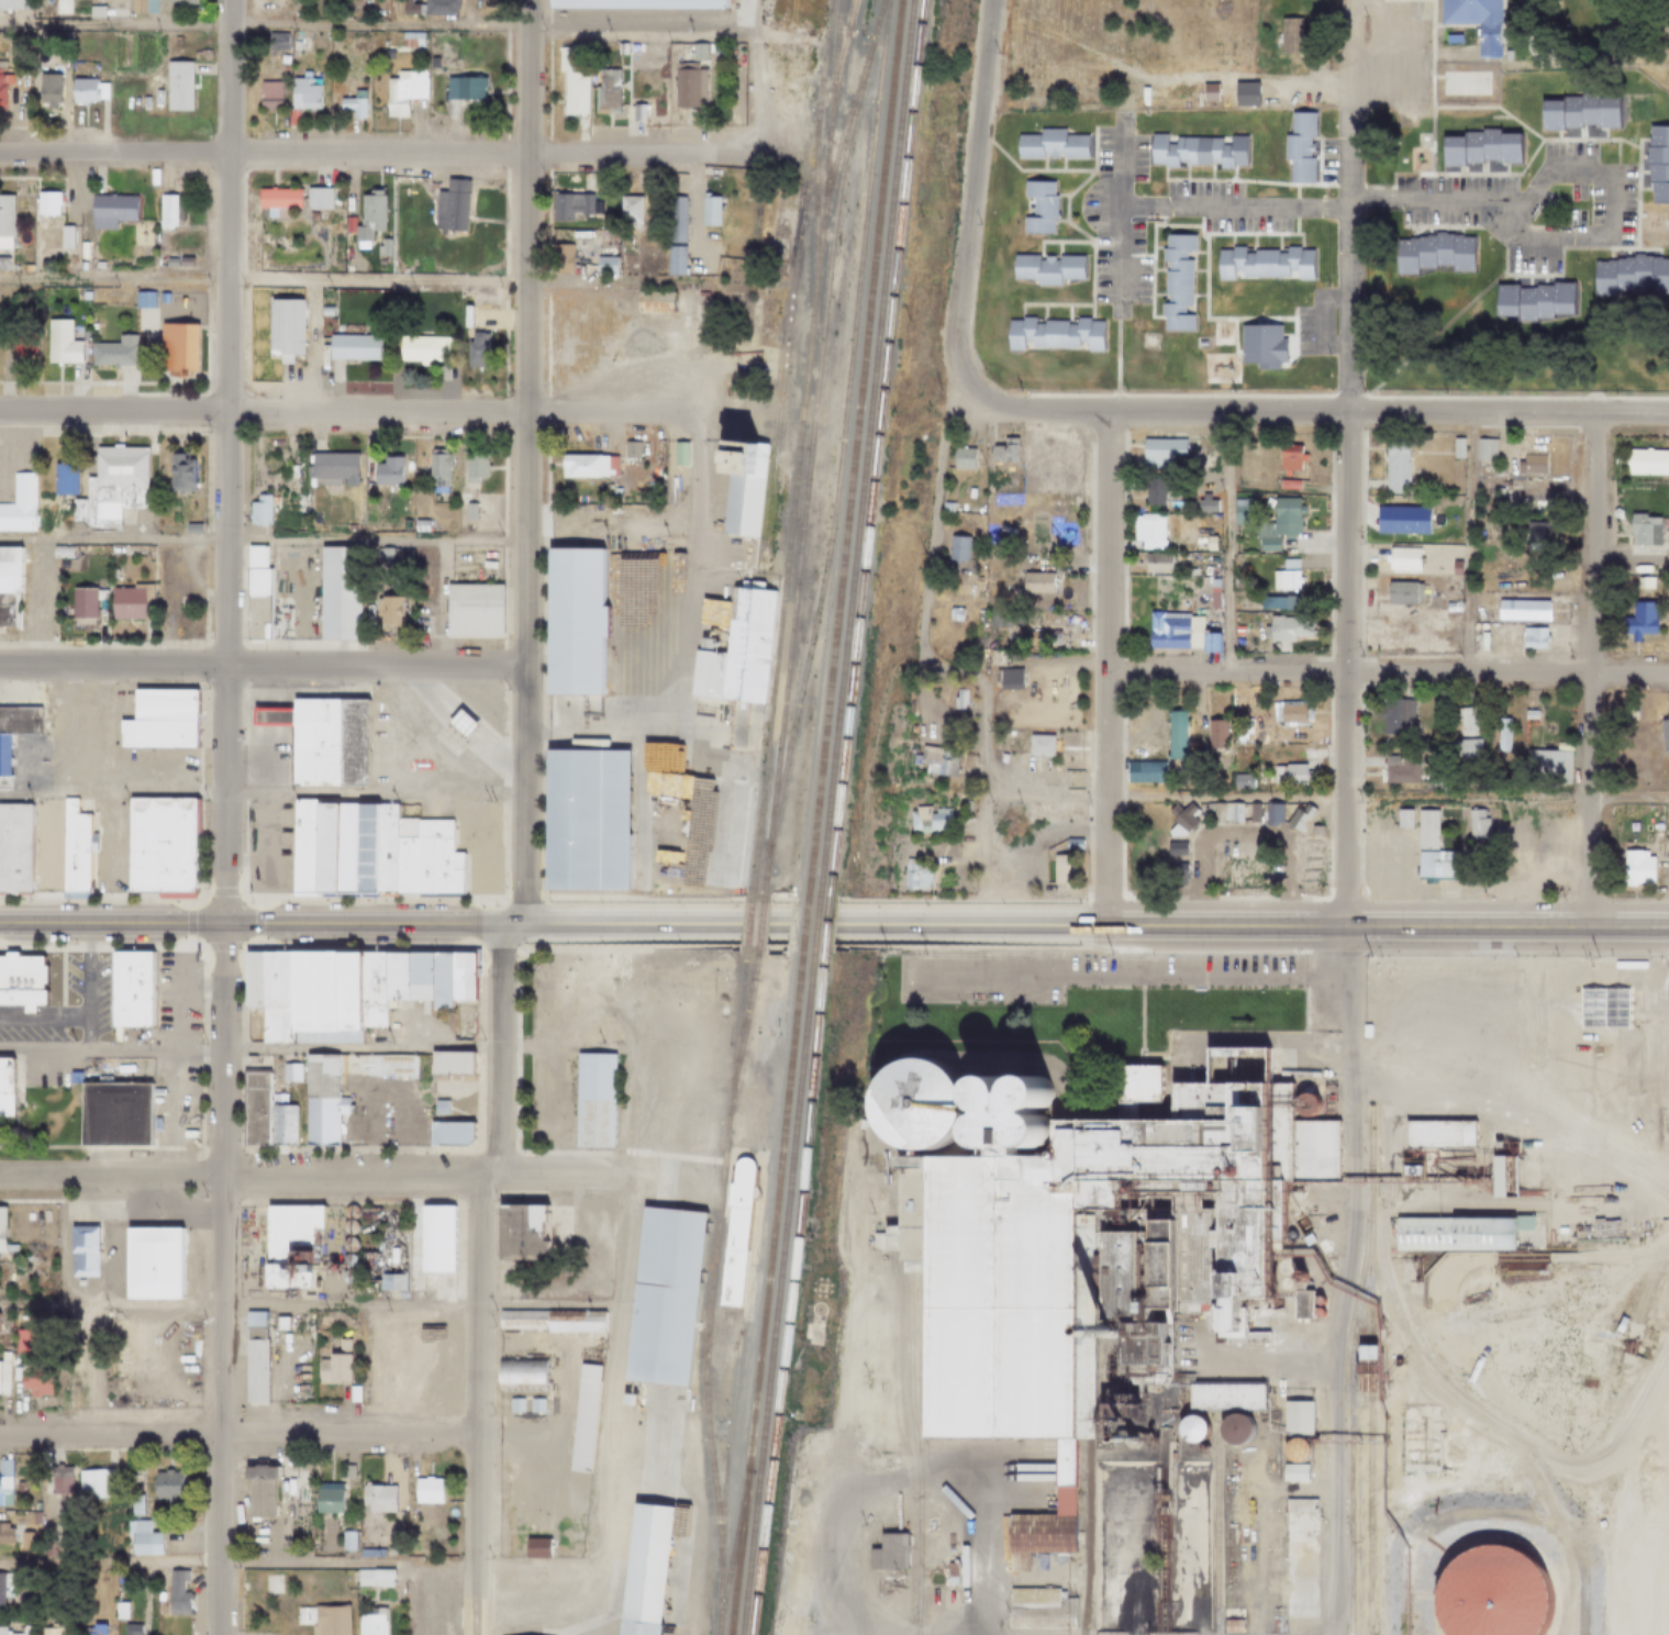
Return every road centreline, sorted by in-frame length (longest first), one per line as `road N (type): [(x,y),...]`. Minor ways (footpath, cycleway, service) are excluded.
road 1 (residential): [(523,925),(527,0)]
road 2 (residential): [(221,925),(225,0)]
road 3 (residential): [(1340,930),(1346,82)]
road 4 (residential): [(0,414),(769,415)]
road 5 (residential): [(0,151),(733,151)]
road 6 (residential): [(963,366),(983,400),(1012,408),(1668,414)]
road 7 (residential): [(216,1634),(221,925)]
road 8 (residential): [(631,1177),(0,1179)]
road 9 (primary): [(1668,928),(1070,927)]
road 10 (residential): [(1102,675),(1668,675)]
road 11 (primary): [(1070,927),(523,925)]
road 12 (residential): [(524,664),(0,664)]
road 13 (primary): [(523,925),(0,924)]
road 14 (residential): [(1100,927),(1105,409)]
road 15 (residential): [(1583,928),(1591,413)]
road 16 (residential): [(0,1433),(474,1434)]
road 17 (residential): [(1488,203),(1523,200),(1548,174),(1599,175),(1609,185),(1609,227),(1599,237),(1525,237),(1488,203),(1345,200)]
road 18 (residential): [(472,1634),(476,1177)]
road 19 (residential): [(963,366),(959,316),(991,0)]
road 20 (residential): [(497,1177),(498,925)]
road 21 (track): [(1507,1404),(1528,1477),(1568,1559),(1563,1634)]
road 22 (residential): [(1345,208),(1117,205)]

